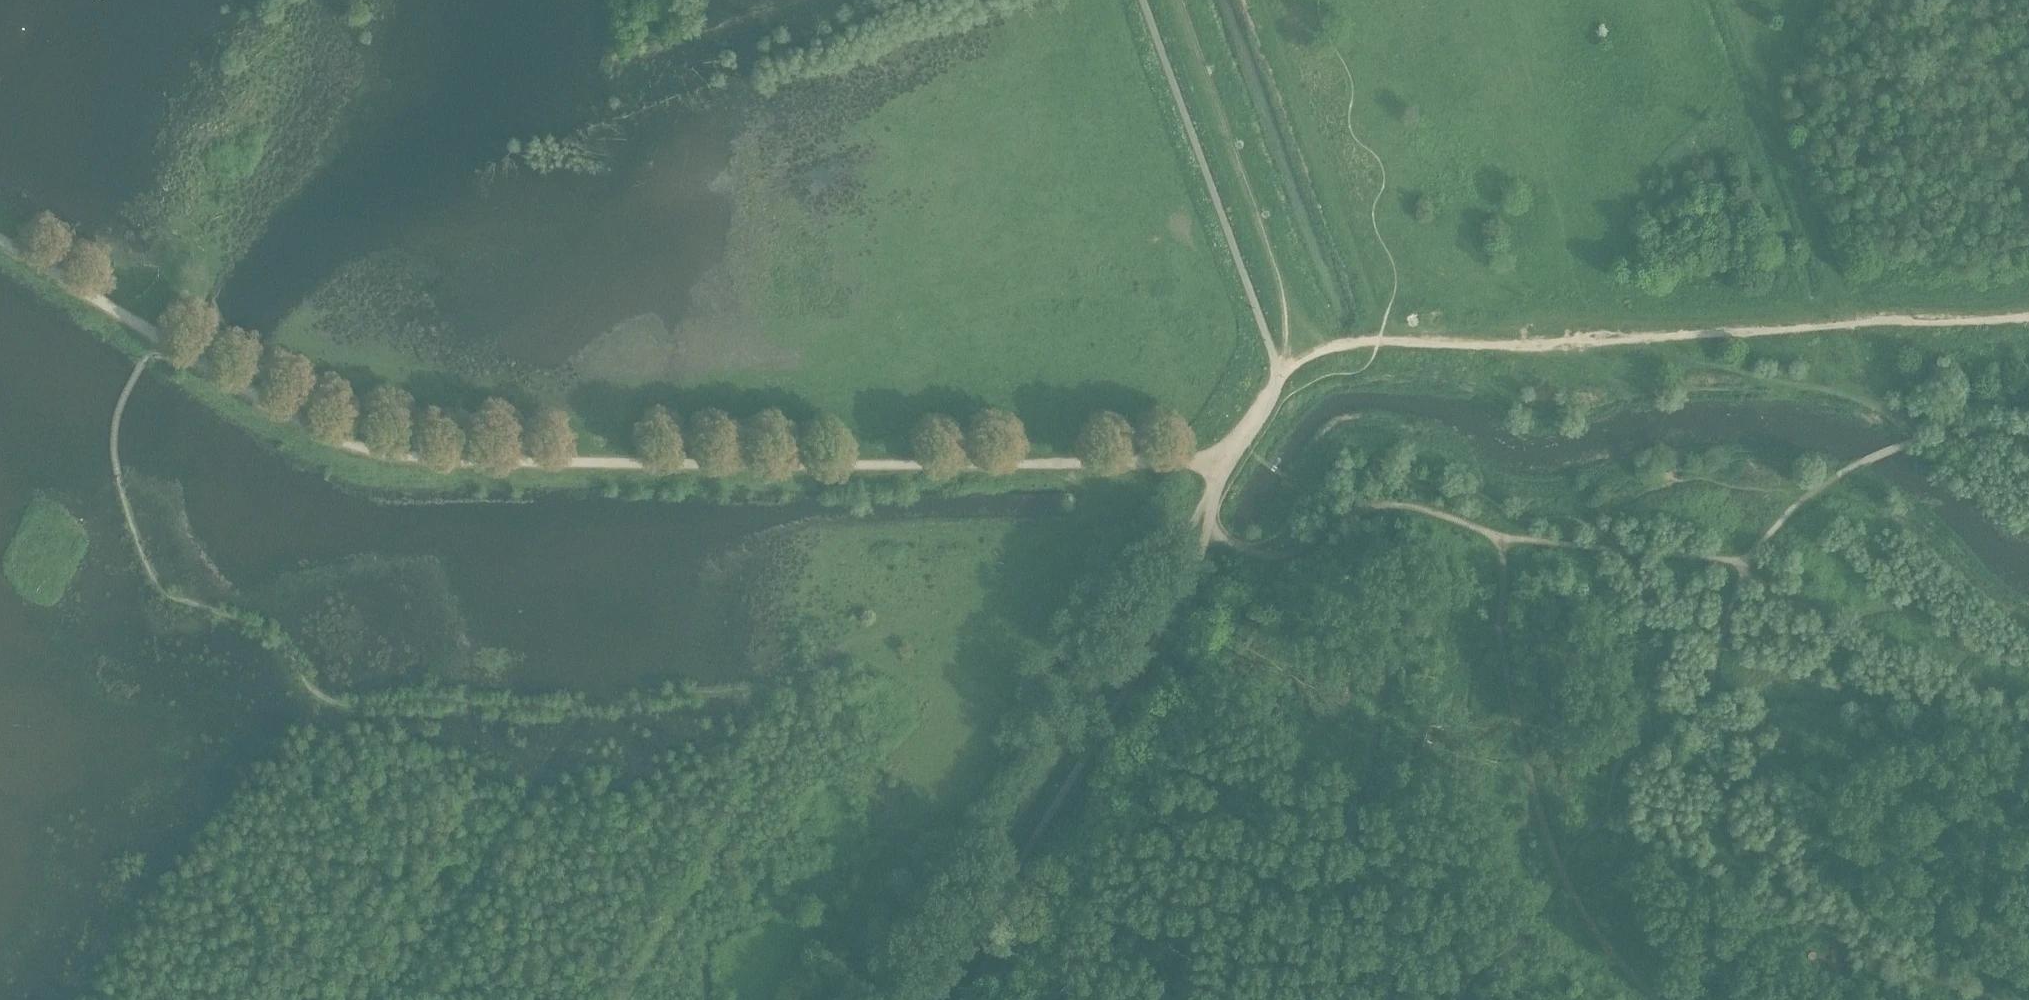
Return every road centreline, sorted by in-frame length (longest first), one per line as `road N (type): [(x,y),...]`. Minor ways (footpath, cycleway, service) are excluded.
road 1 (track): [(1121,467),(699,464),(384,451),(312,426),(157,331)]
road 2 (track): [(1278,368),(1371,340),(2028,319)]
road 3 (track): [(157,331),(0,233)]

